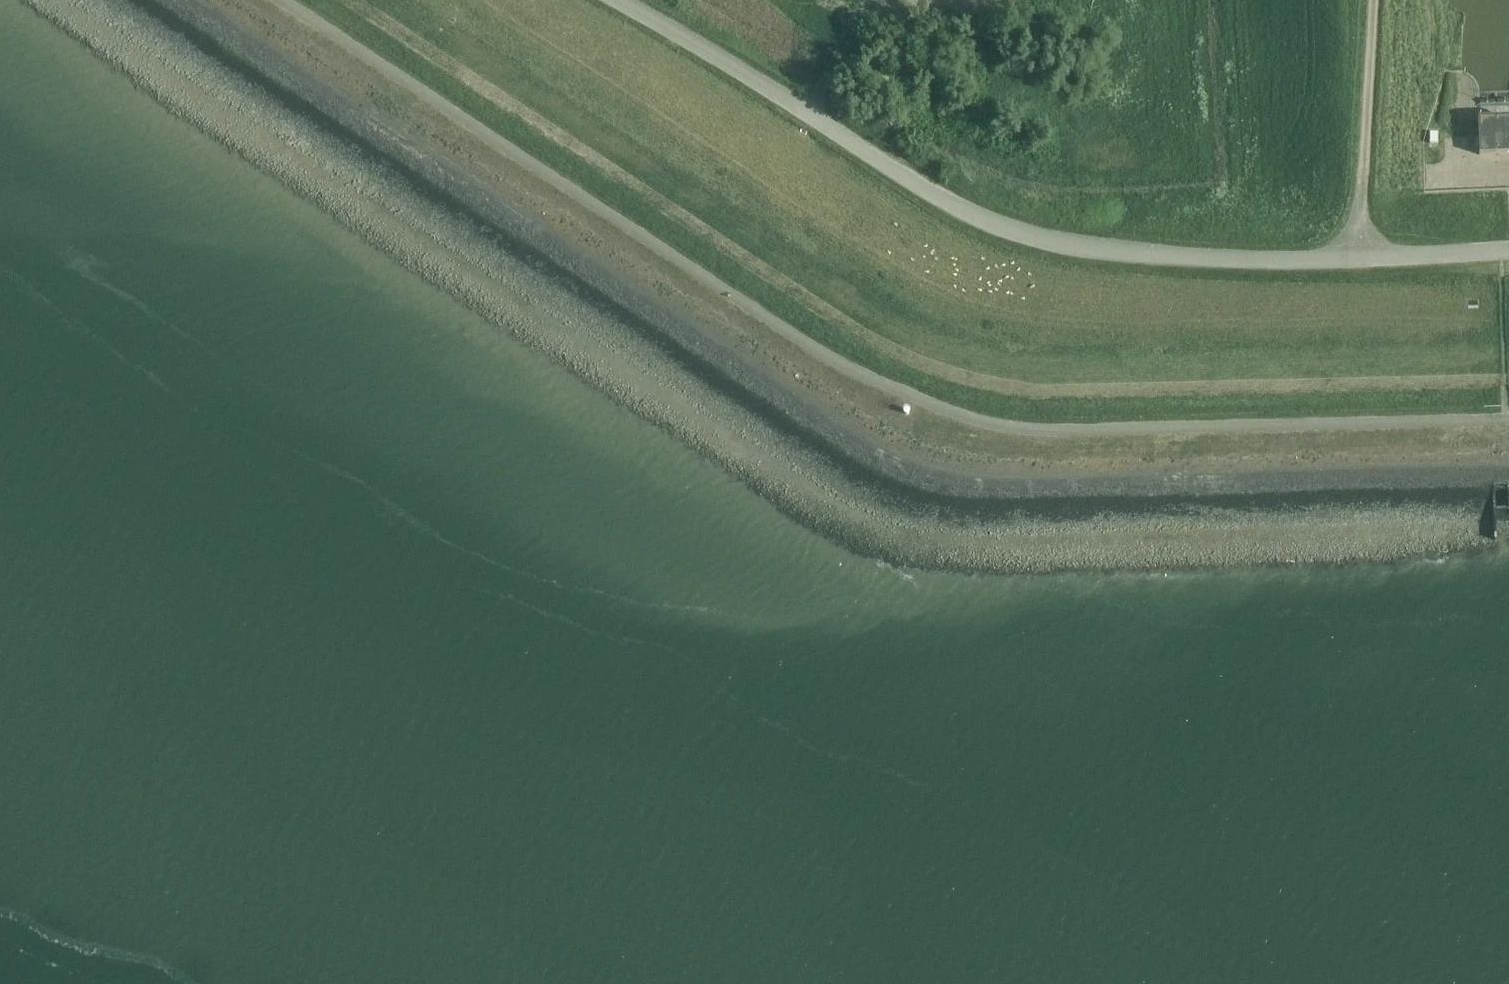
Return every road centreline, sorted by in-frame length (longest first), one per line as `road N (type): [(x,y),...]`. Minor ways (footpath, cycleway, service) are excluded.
road 1 (unclassified): [(1508,252),(1137,254),(1027,231),(933,188),(617,0)]
road 2 (track): [(1362,256),(1375,0)]

